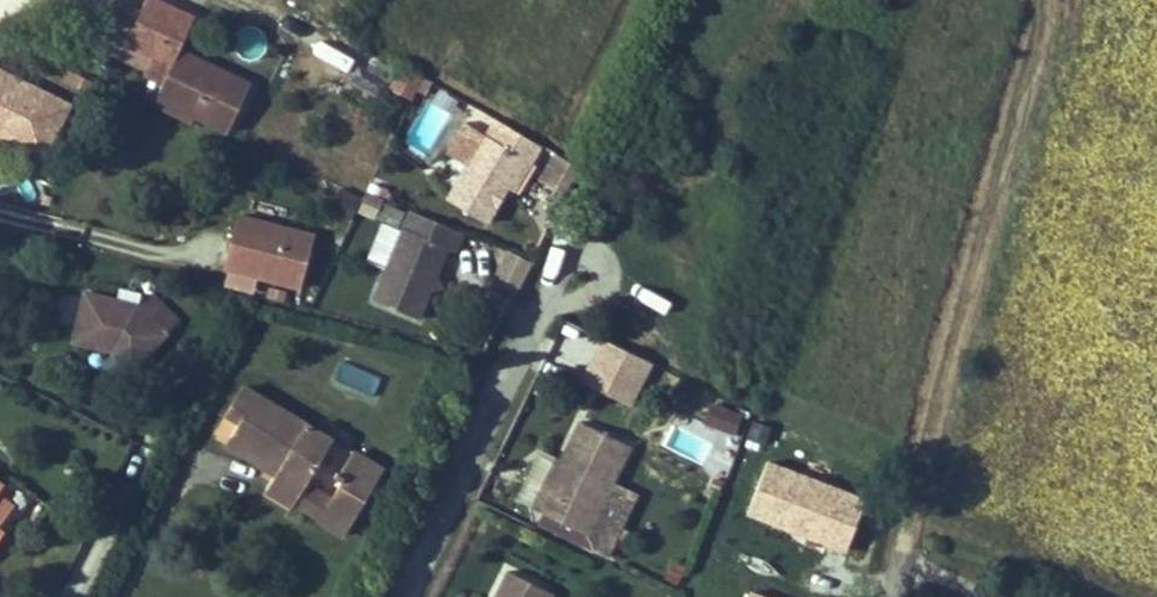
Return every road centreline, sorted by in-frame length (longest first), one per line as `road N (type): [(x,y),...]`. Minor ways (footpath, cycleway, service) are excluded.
road 1 (track): [(901,596),(907,541),(1039,12),(1033,0)]
road 2 (residential): [(572,255),(414,596)]

